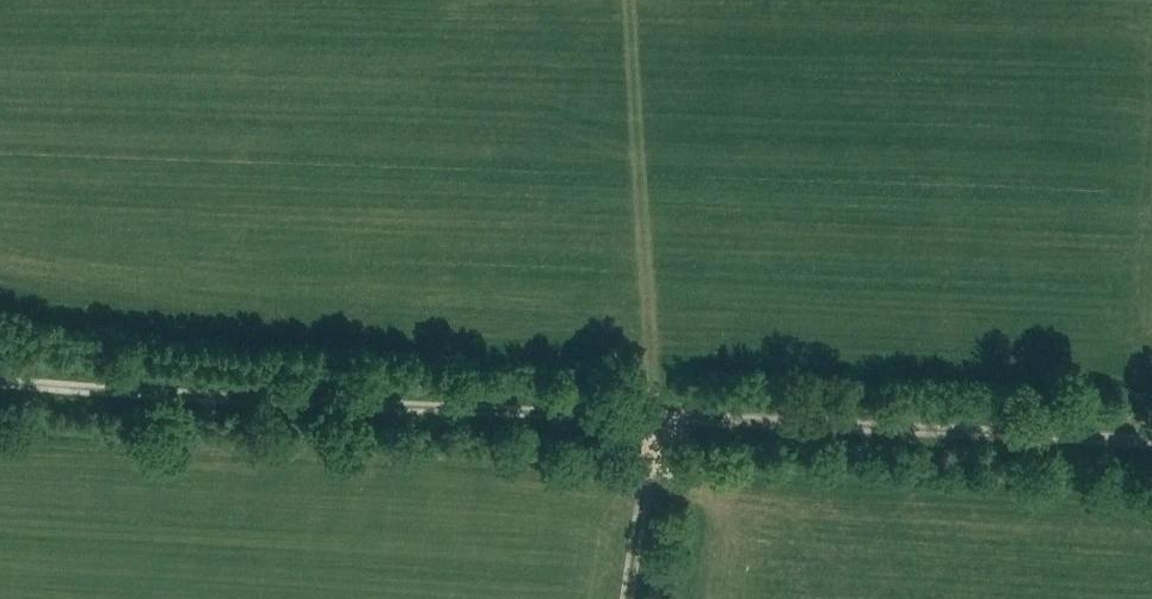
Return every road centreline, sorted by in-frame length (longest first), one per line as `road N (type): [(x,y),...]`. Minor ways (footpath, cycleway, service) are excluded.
road 1 (track): [(0,380),(1151,442)]

